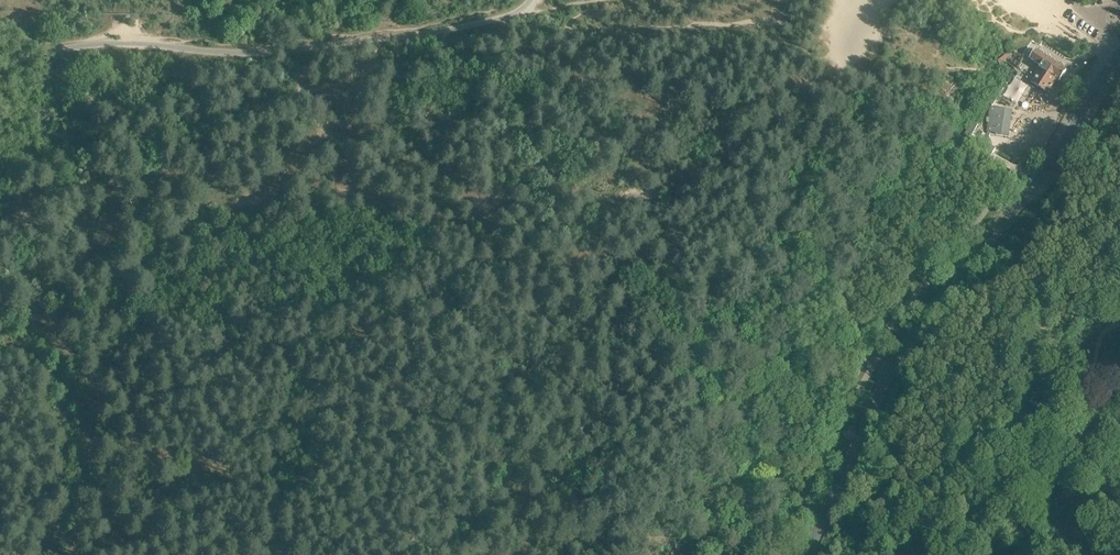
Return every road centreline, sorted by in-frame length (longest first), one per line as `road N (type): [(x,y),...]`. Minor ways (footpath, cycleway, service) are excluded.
road 1 (tertiary): [(807,554),(888,374),(1058,155),(1119,54)]

